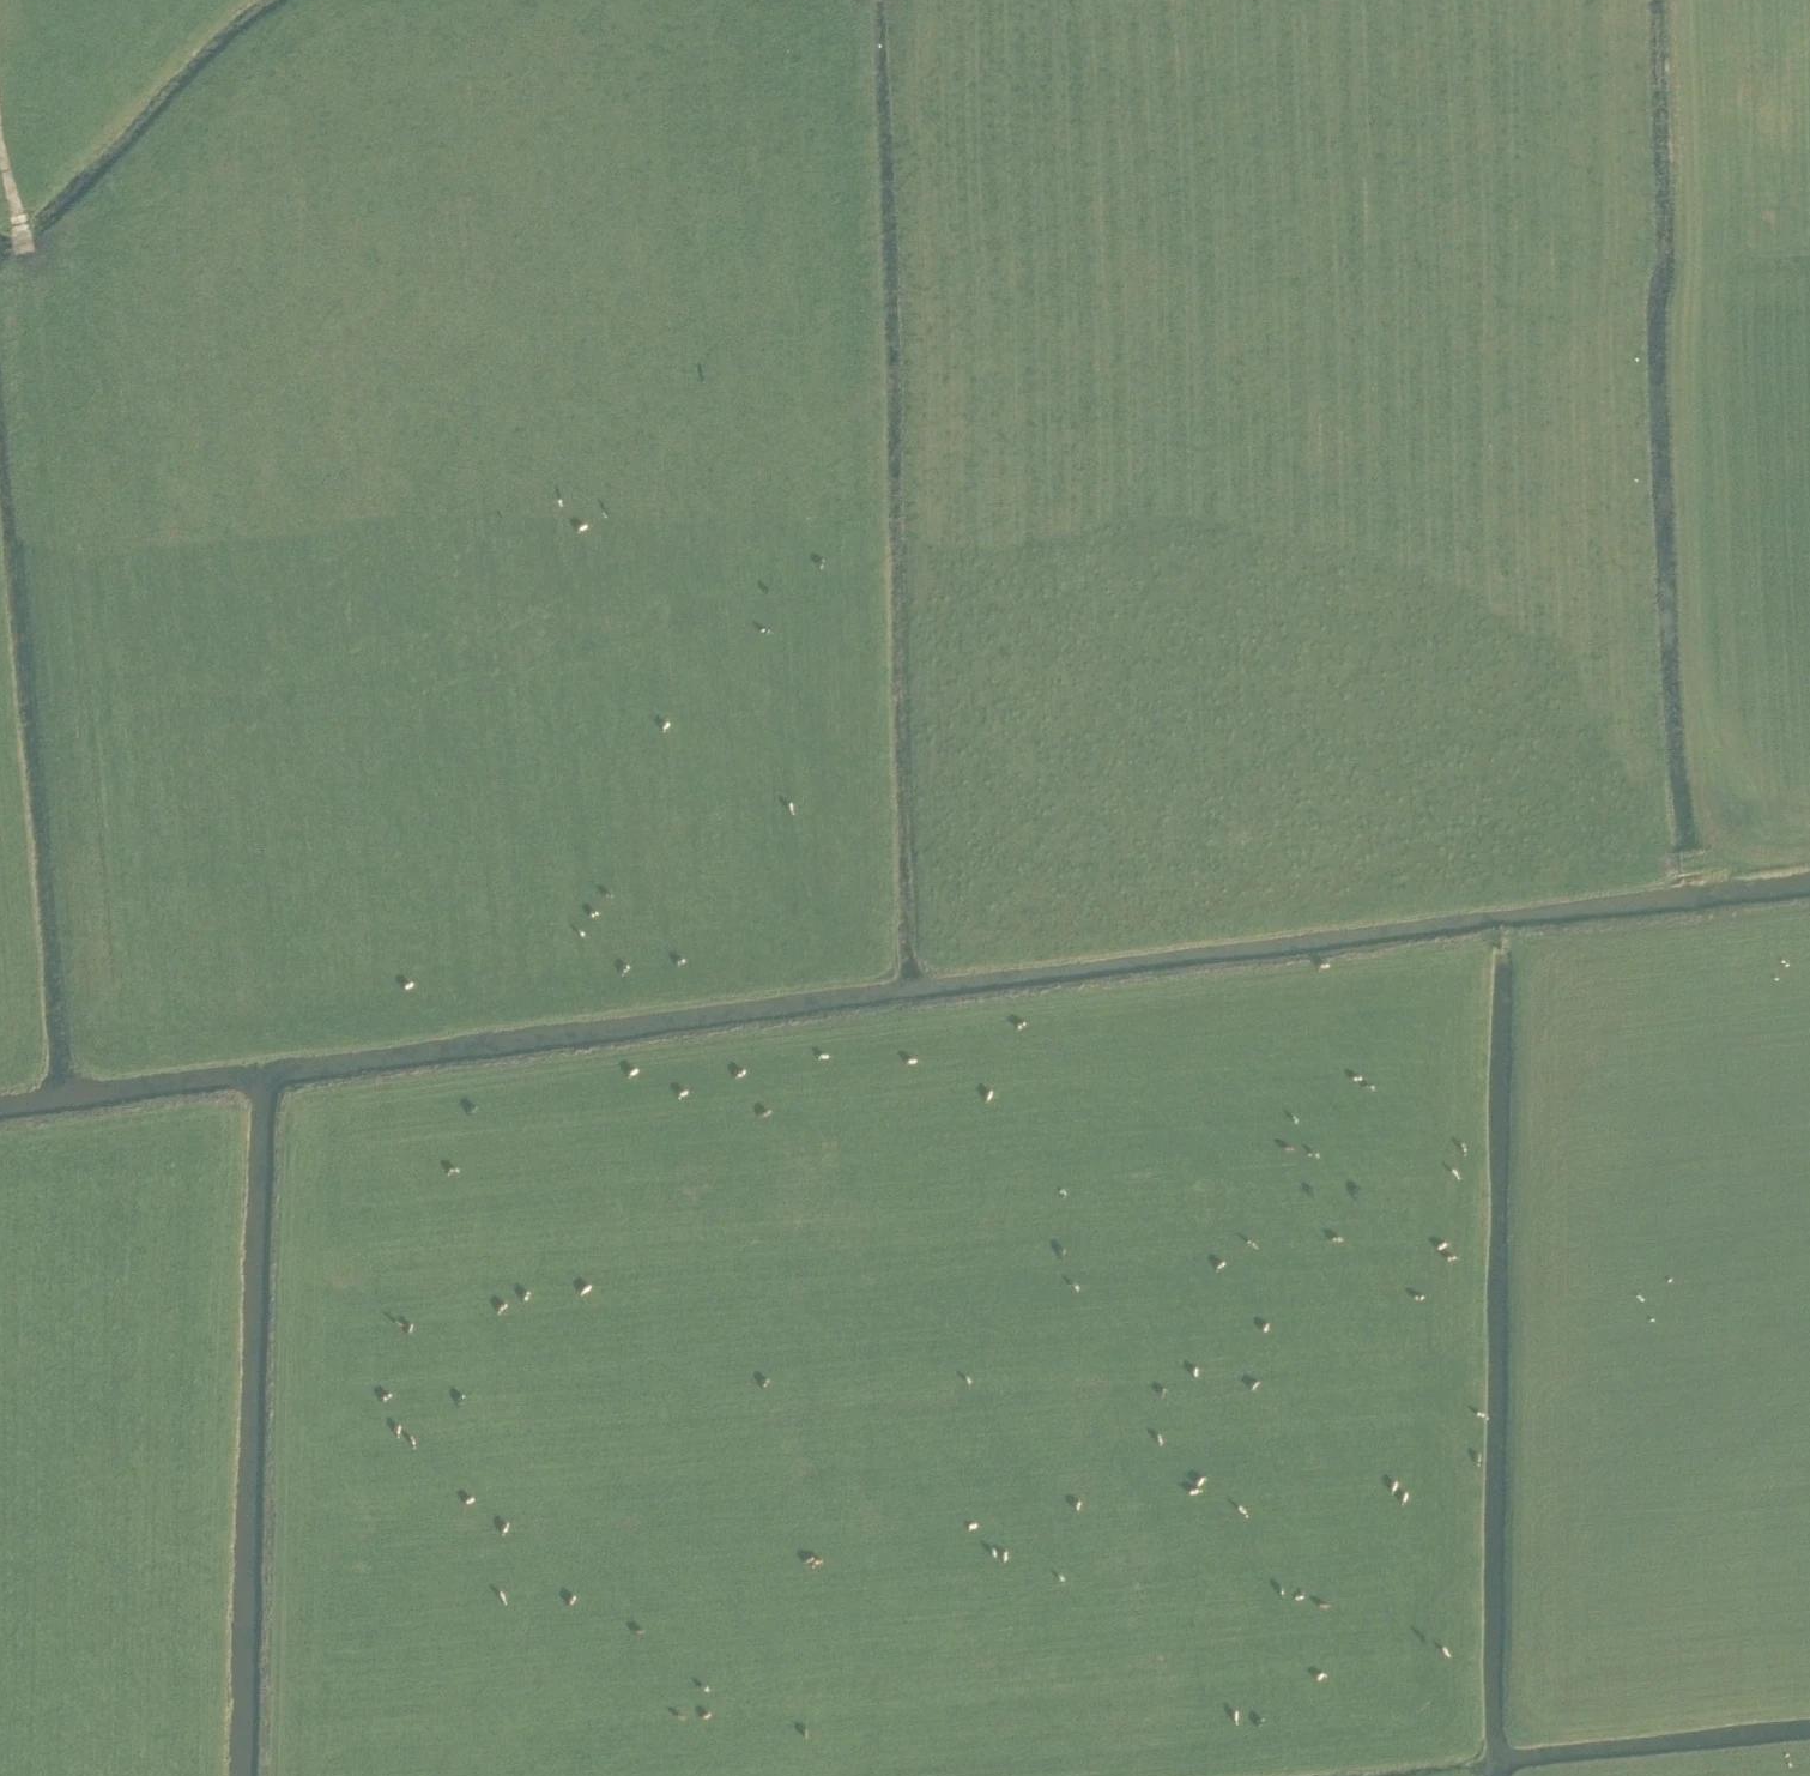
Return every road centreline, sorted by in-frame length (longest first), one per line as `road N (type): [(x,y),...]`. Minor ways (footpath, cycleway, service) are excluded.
road 1 (track): [(29,259),(0,131)]

